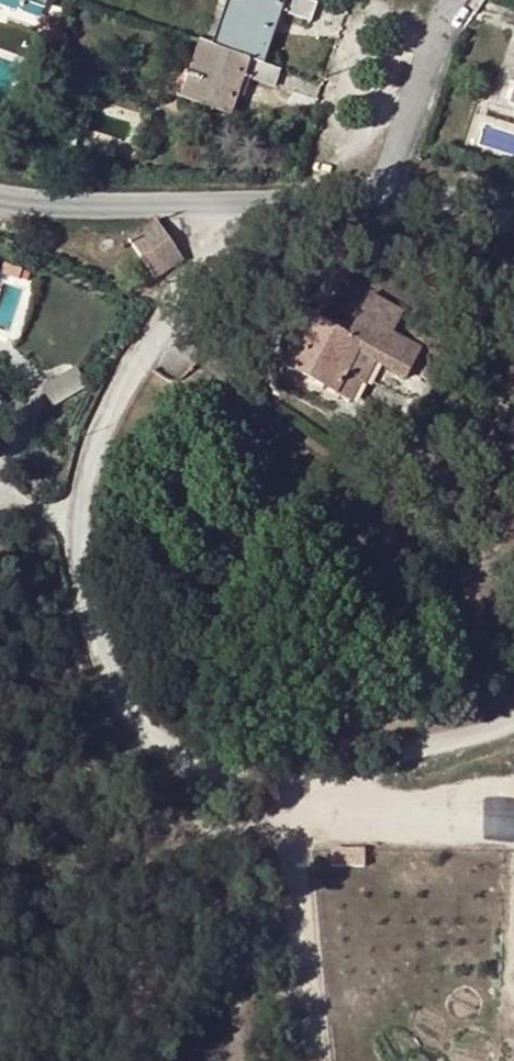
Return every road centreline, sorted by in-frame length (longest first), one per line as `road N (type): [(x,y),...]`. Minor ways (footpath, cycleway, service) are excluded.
road 1 (unclassified): [(258,208),(172,325),(80,498),(92,637),(140,729),(283,806)]
road 2 (unclassified): [(0,747),(225,833),(283,806)]
road 3 (tertiary): [(258,208),(0,210)]
road 4 (unclassified): [(283,806),(479,739),(513,718)]
road 5 (residential): [(461,0),(446,21),(391,207)]
road 6 (tertiary): [(391,207),(258,208)]
road 7 (tertiary): [(513,207),(391,207)]

